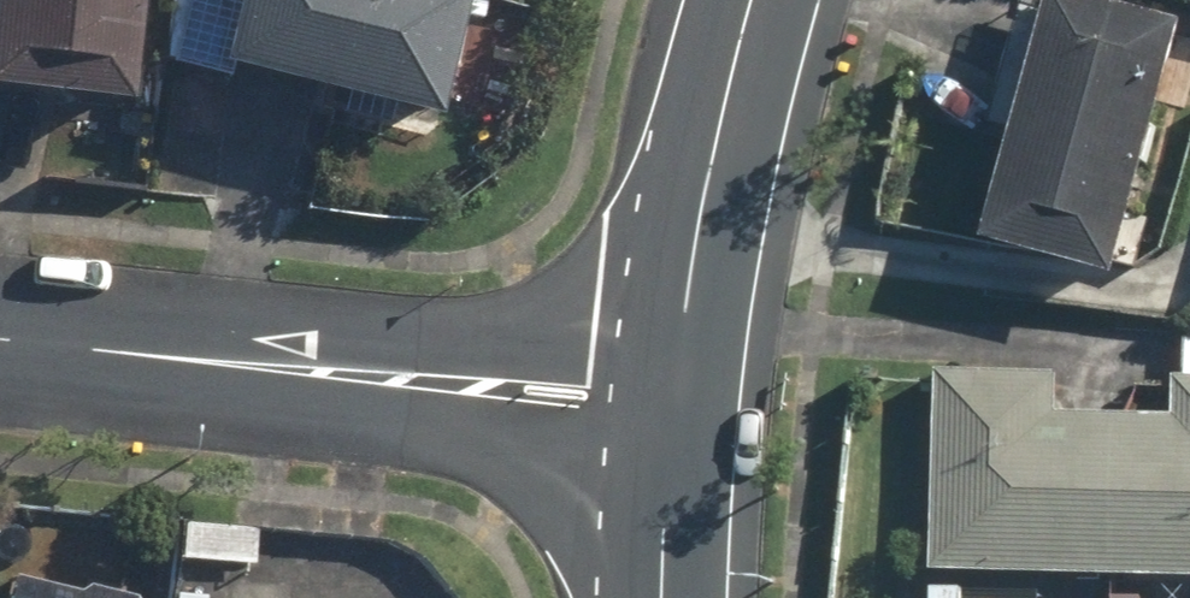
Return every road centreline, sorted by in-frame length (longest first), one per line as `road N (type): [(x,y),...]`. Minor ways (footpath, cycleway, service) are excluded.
road 1 (residential): [(307,375),(378,338),(678,365)]
road 2 (secondary): [(758,0),(718,137),(678,365)]
road 3 (residential): [(664,463),(363,416),(307,375)]
road 4 (residential): [(307,375),(0,343)]
road 5 (secondary): [(664,463),(656,597)]

